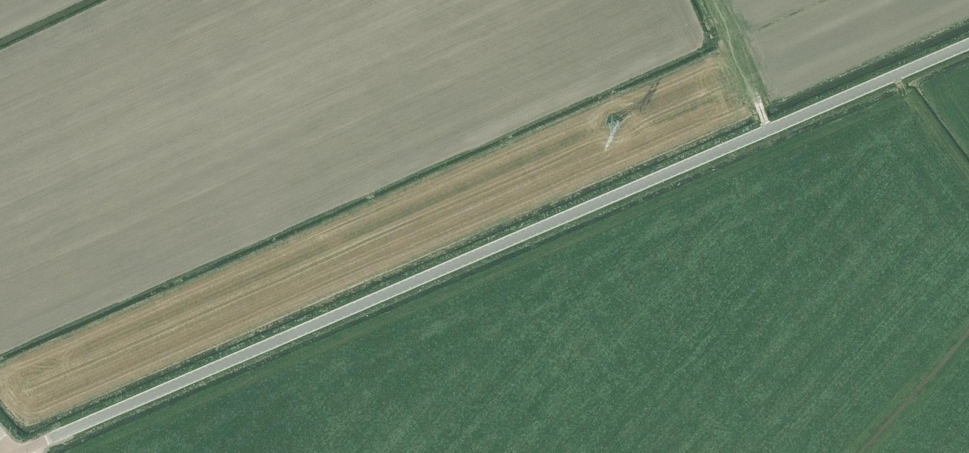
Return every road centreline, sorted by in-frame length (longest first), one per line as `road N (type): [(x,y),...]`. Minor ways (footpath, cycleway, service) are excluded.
road 1 (tertiary): [(19,452),(968,44)]
road 2 (track): [(768,130),(708,0)]

